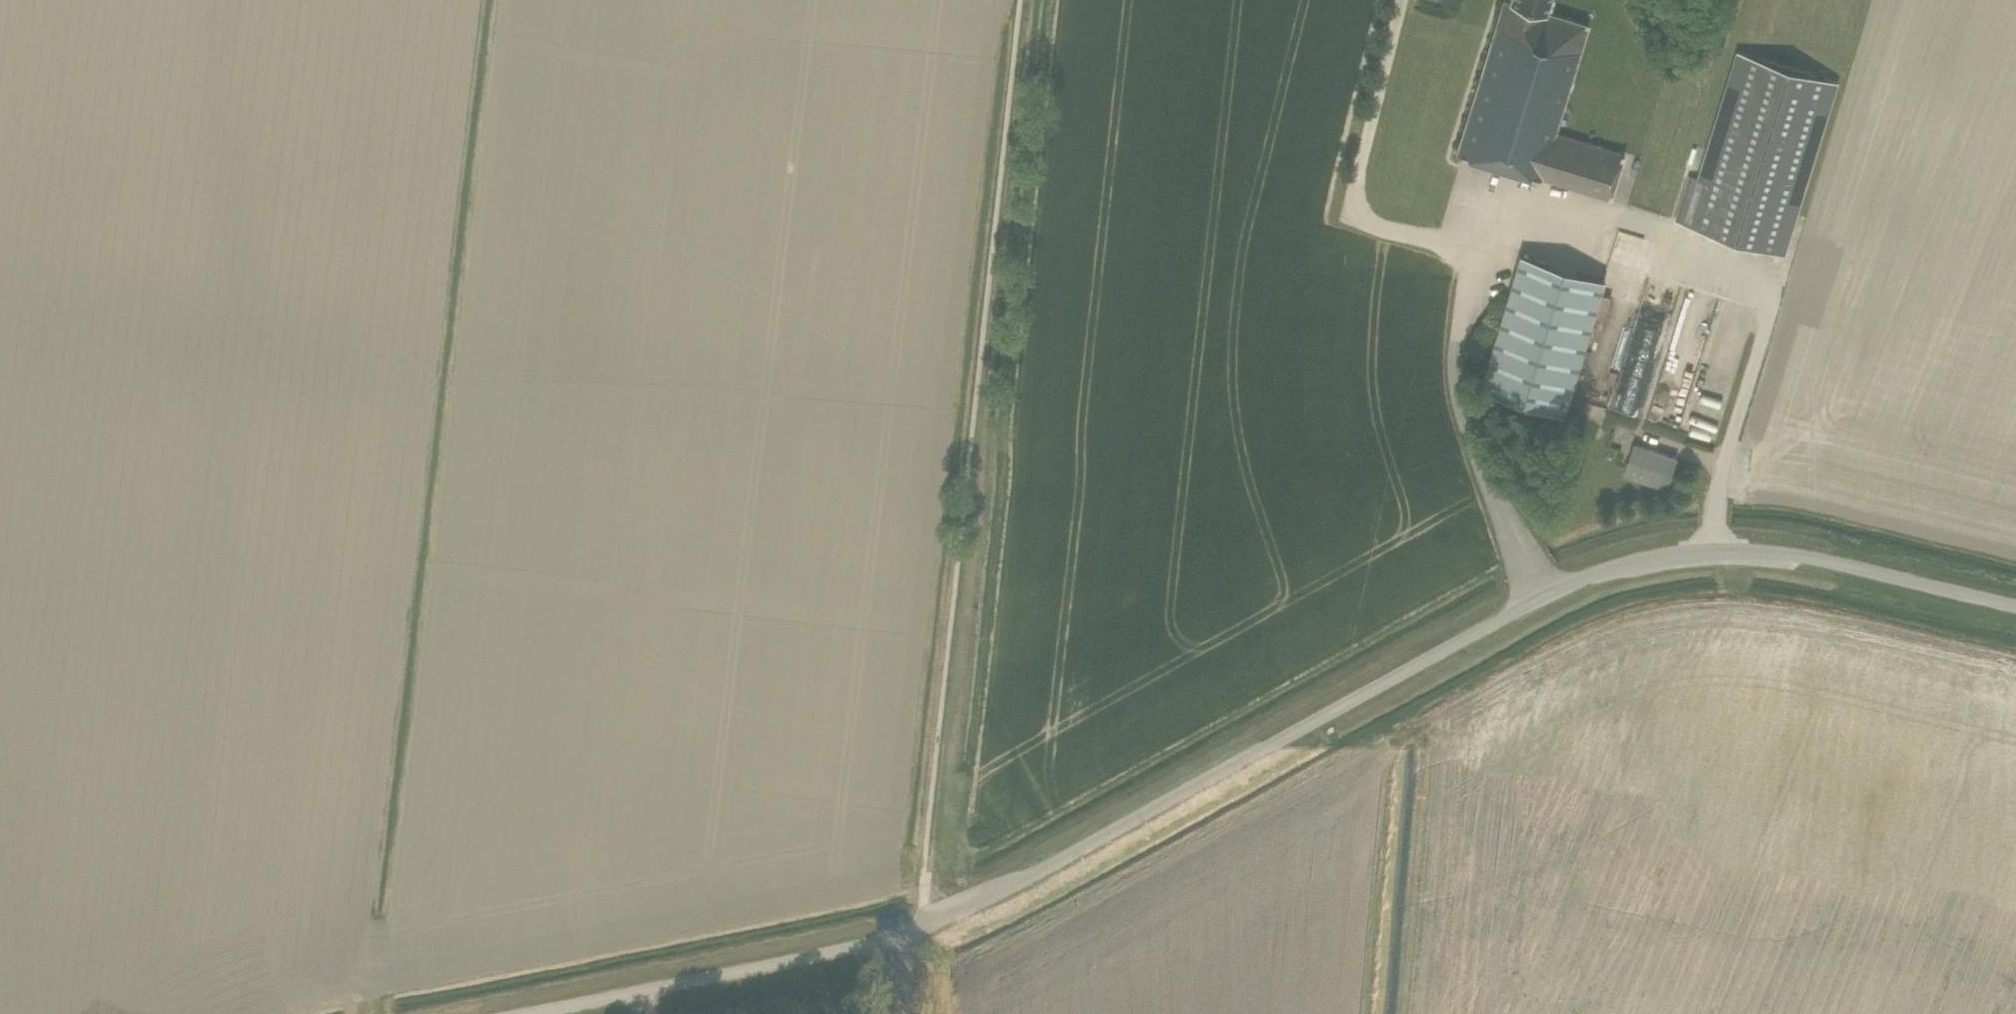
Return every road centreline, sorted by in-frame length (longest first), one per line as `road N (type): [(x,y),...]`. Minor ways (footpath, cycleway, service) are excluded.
road 1 (unclassified): [(560,1013),(919,930),(991,900),(1545,595),(1618,562),(1682,550),(1776,551),(2015,605)]
road 2 (track): [(1476,255),(1351,221),(1402,0)]

